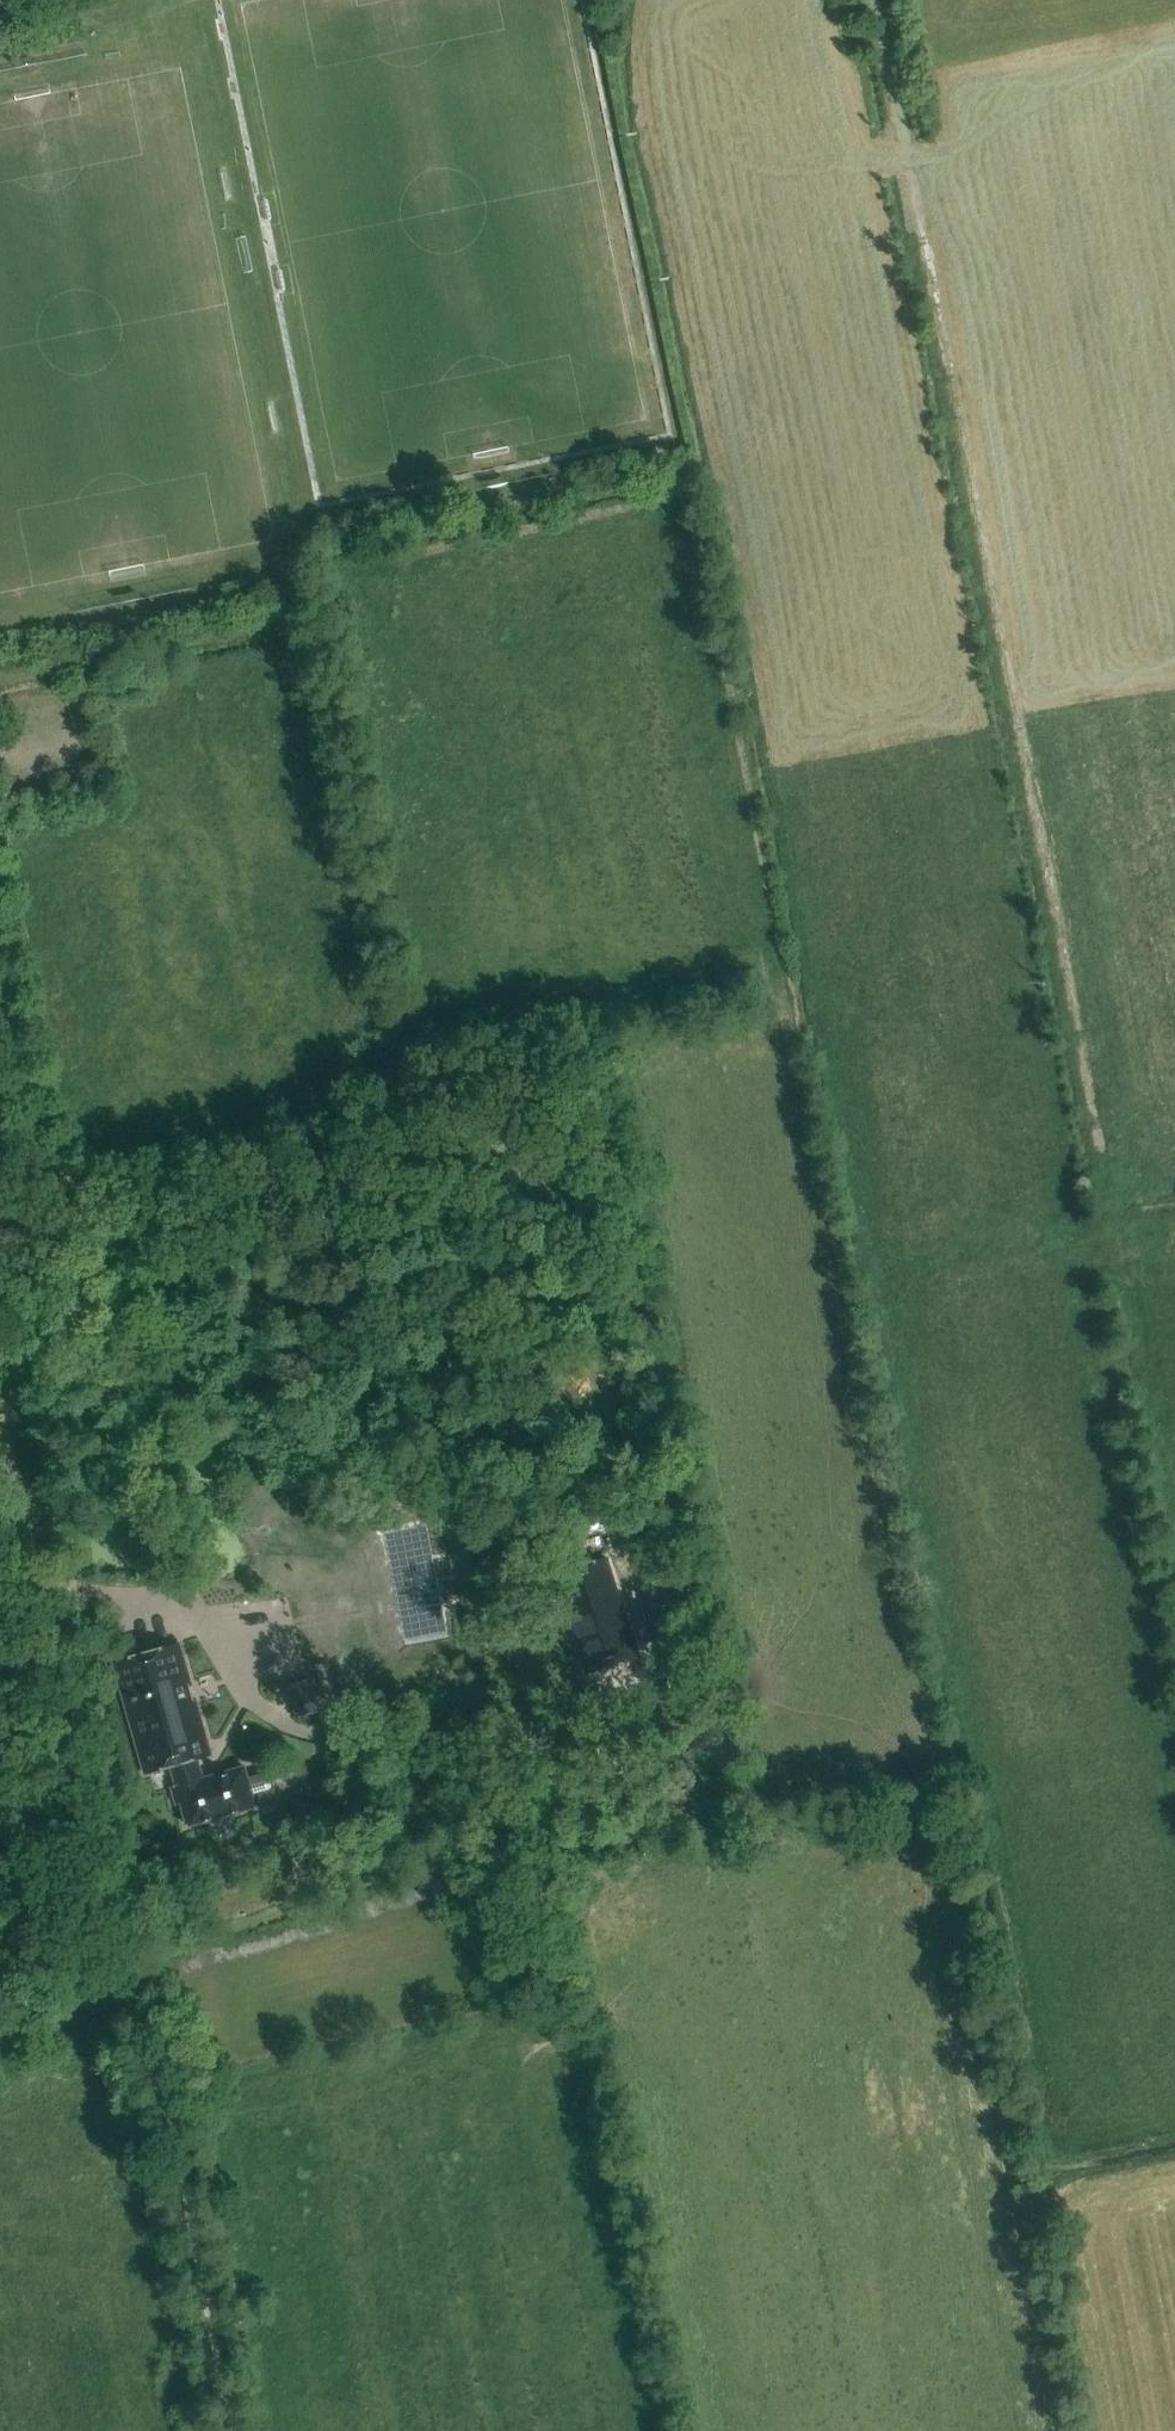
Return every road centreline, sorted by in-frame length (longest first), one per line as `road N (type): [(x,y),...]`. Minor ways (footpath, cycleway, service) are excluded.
road 1 (track): [(44,1214),(0,983)]

